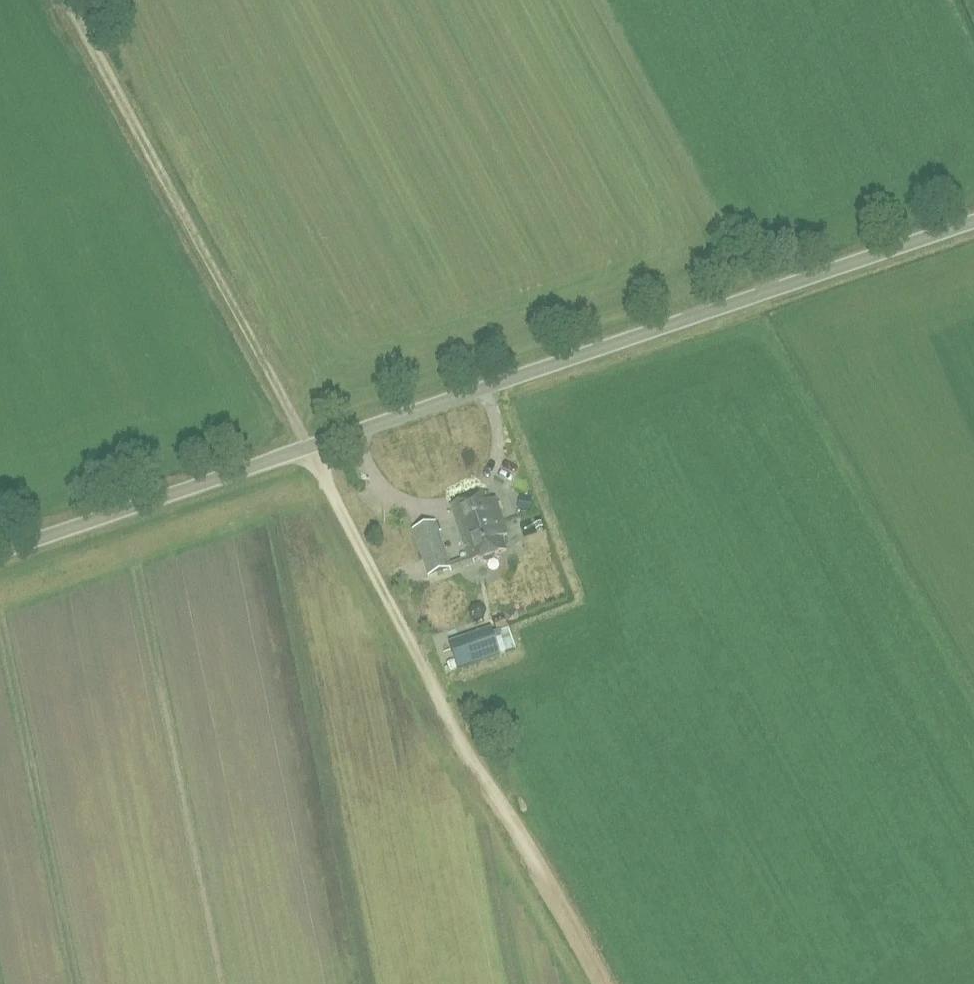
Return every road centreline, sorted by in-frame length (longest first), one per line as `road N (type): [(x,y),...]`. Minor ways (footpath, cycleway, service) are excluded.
road 1 (track): [(67,0),(475,769),(601,983)]
road 2 (unclassified): [(0,552),(973,222)]

